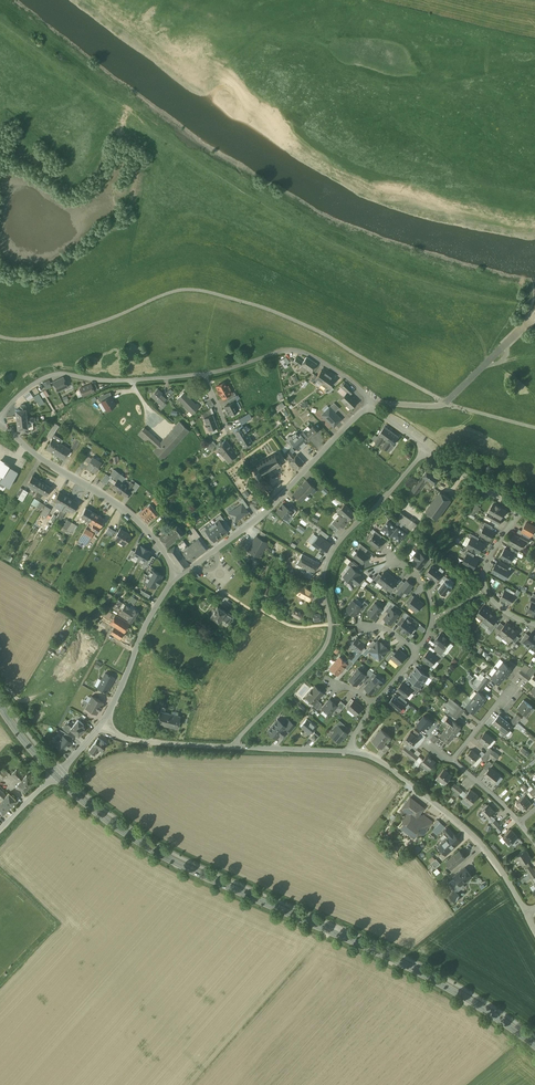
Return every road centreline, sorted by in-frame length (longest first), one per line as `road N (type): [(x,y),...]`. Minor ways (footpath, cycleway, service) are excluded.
road 1 (secondary): [(59,781),(167,858),(413,969),(534,1045)]
road 2 (residential): [(0,417),(25,388),(60,373),(173,378),(290,350),(357,383),(372,403)]
road 3 (residential): [(427,447),(334,553),(326,574),(327,644),(231,747)]
road 4 (residential): [(178,577),(262,515),(368,405)]
road 5 (residential): [(350,751),(381,762),(468,830),(527,912)]
road 6 (residential): [(178,577),(132,516),(0,425)]
road 7 (unclassified): [(372,403),(446,401),(516,333)]
road 8 (residential): [(103,725),(151,615),(178,577)]
road 9 (residential): [(519,510),(487,561),(485,588),(504,611),(534,623)]
road 10 (residential): [(103,725),(141,741),(231,747)]

